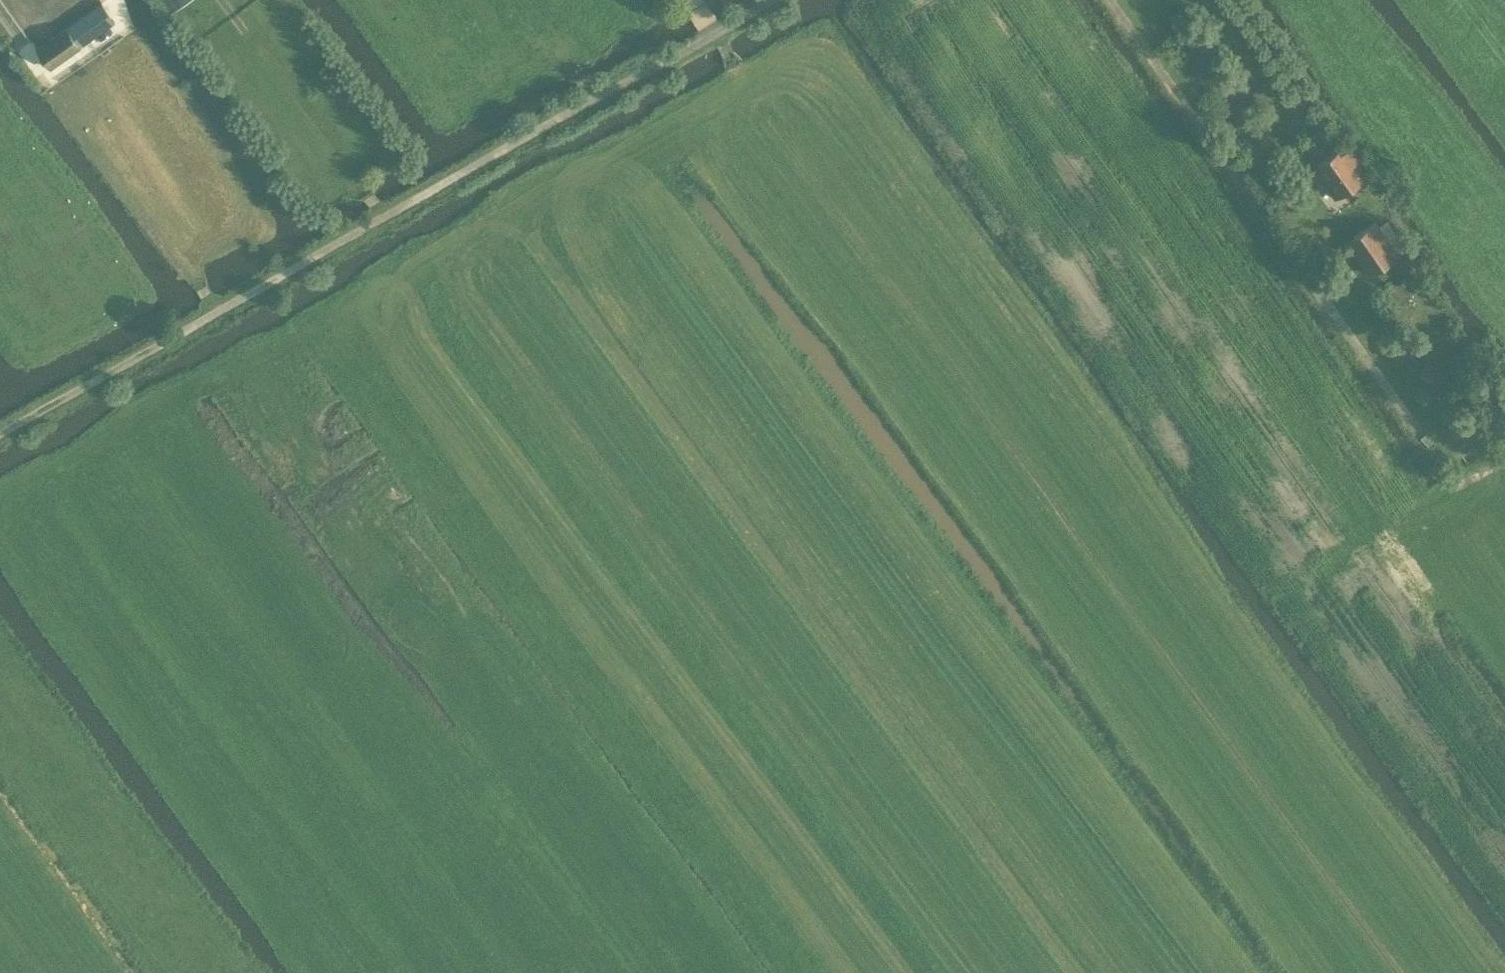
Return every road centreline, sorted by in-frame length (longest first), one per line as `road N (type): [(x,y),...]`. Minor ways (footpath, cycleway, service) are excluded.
road 1 (track): [(0,433),(661,62)]
road 2 (track): [(1437,463),(1112,0)]
road 3 (unclassified): [(661,62),(770,0)]

